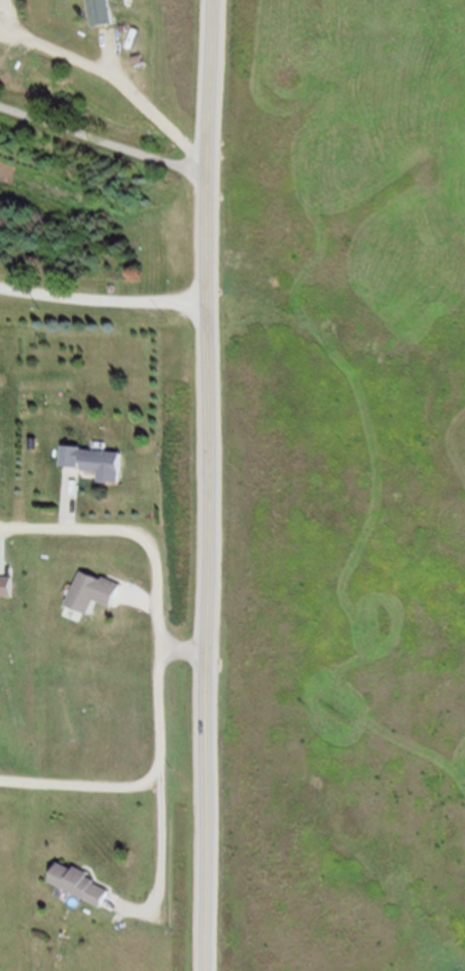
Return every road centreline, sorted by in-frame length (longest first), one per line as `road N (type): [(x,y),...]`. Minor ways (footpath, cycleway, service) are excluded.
road 1 (secondary): [(213,970),(213,0)]

